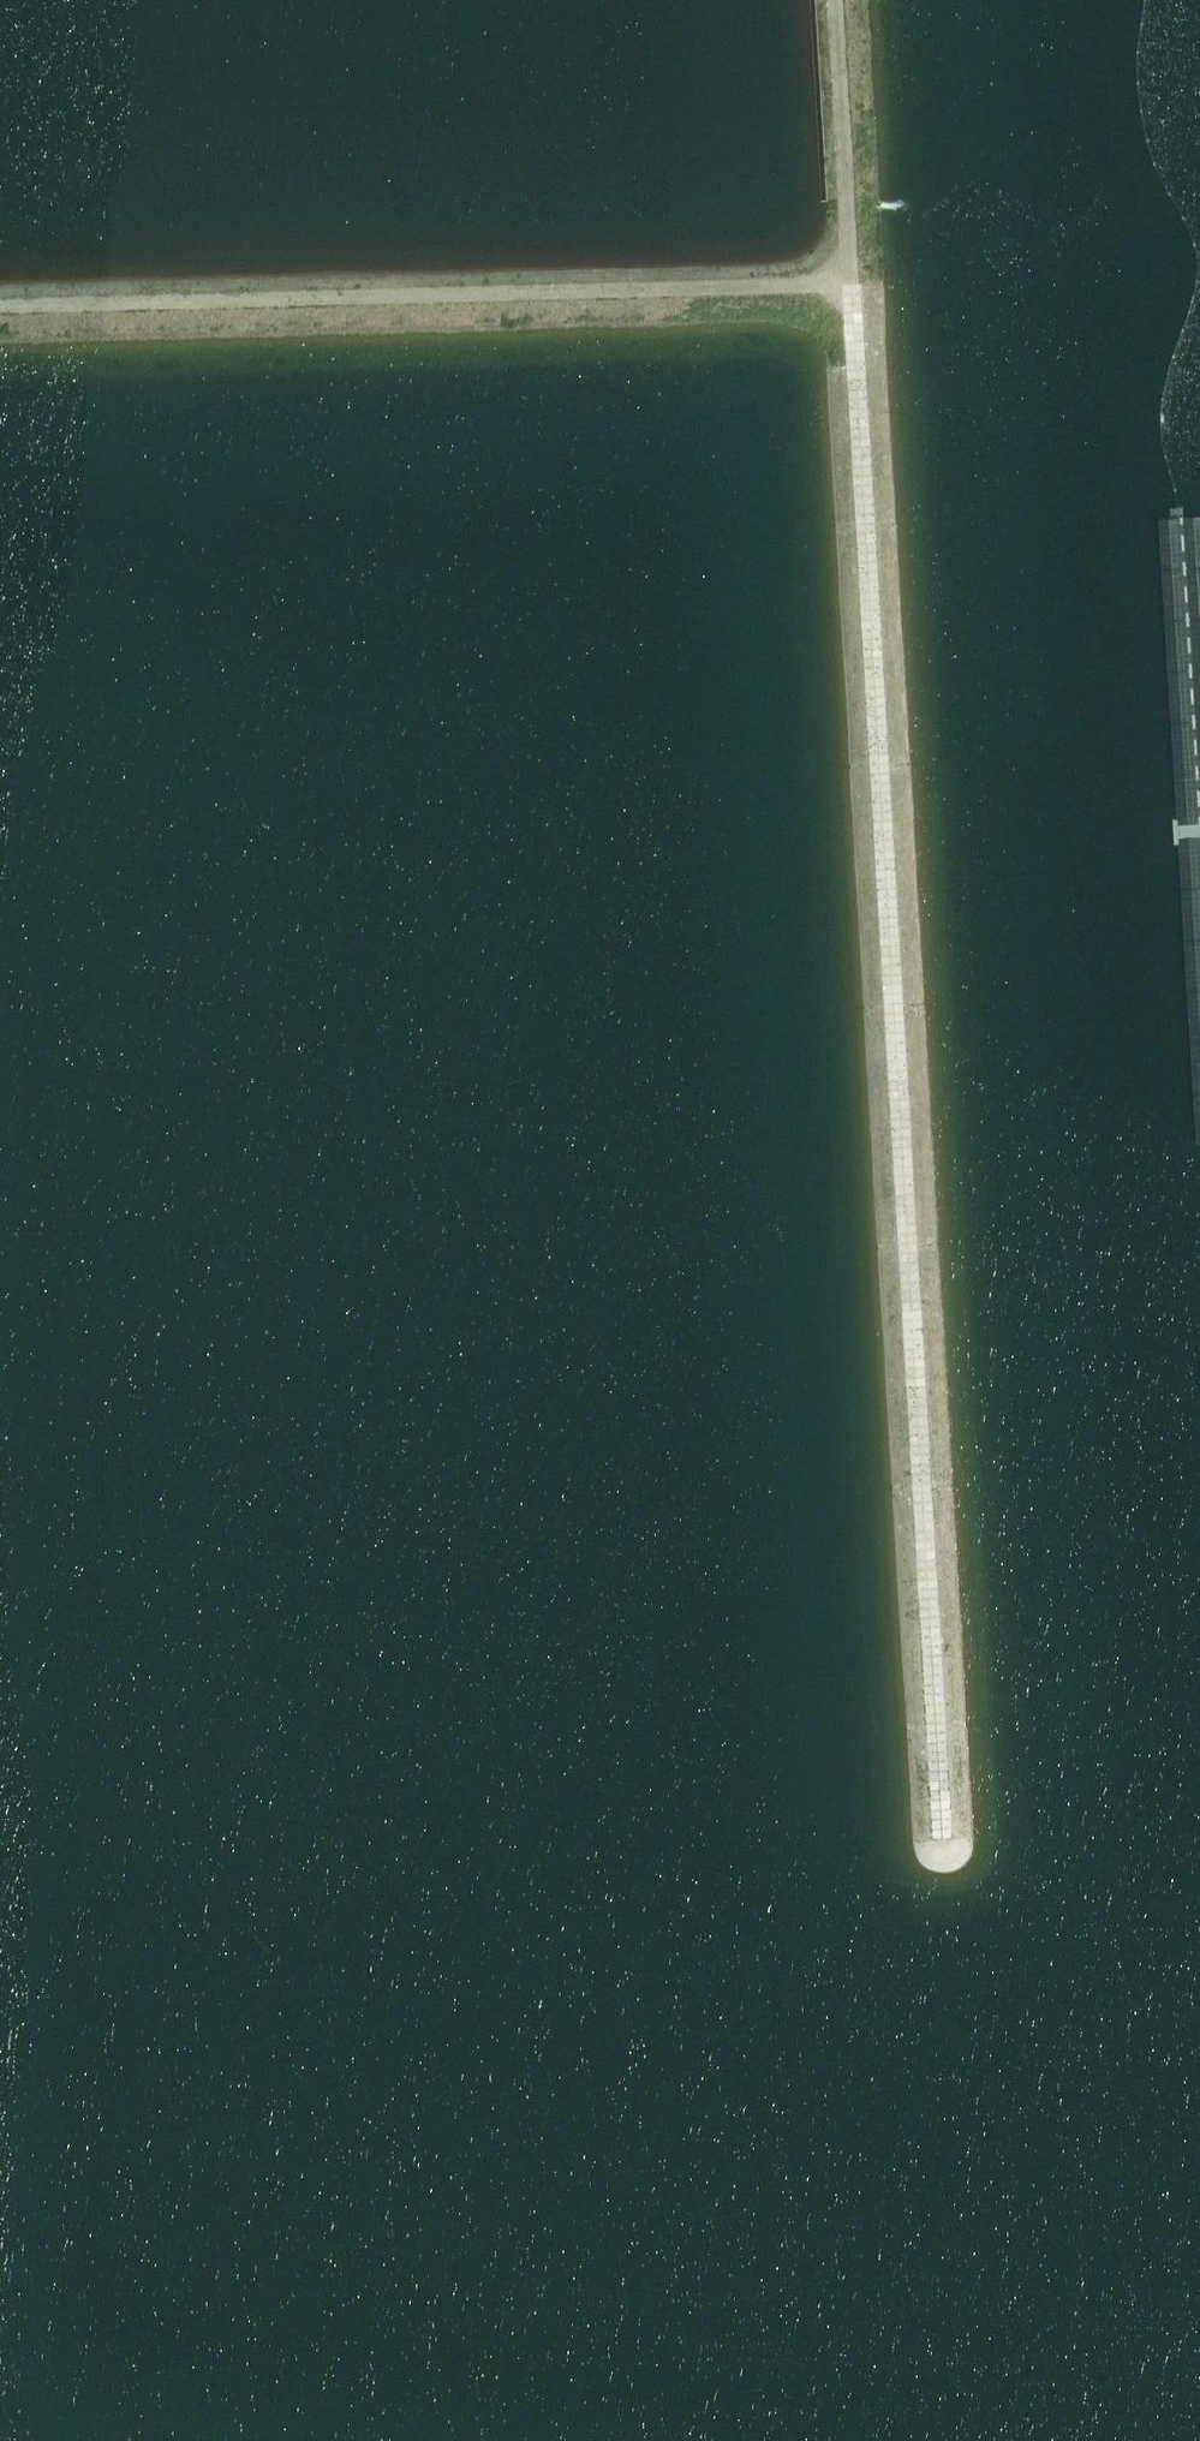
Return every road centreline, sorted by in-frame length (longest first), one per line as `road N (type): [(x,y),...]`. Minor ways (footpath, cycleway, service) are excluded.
road 1 (track): [(835,0),(851,283),(0,307)]

